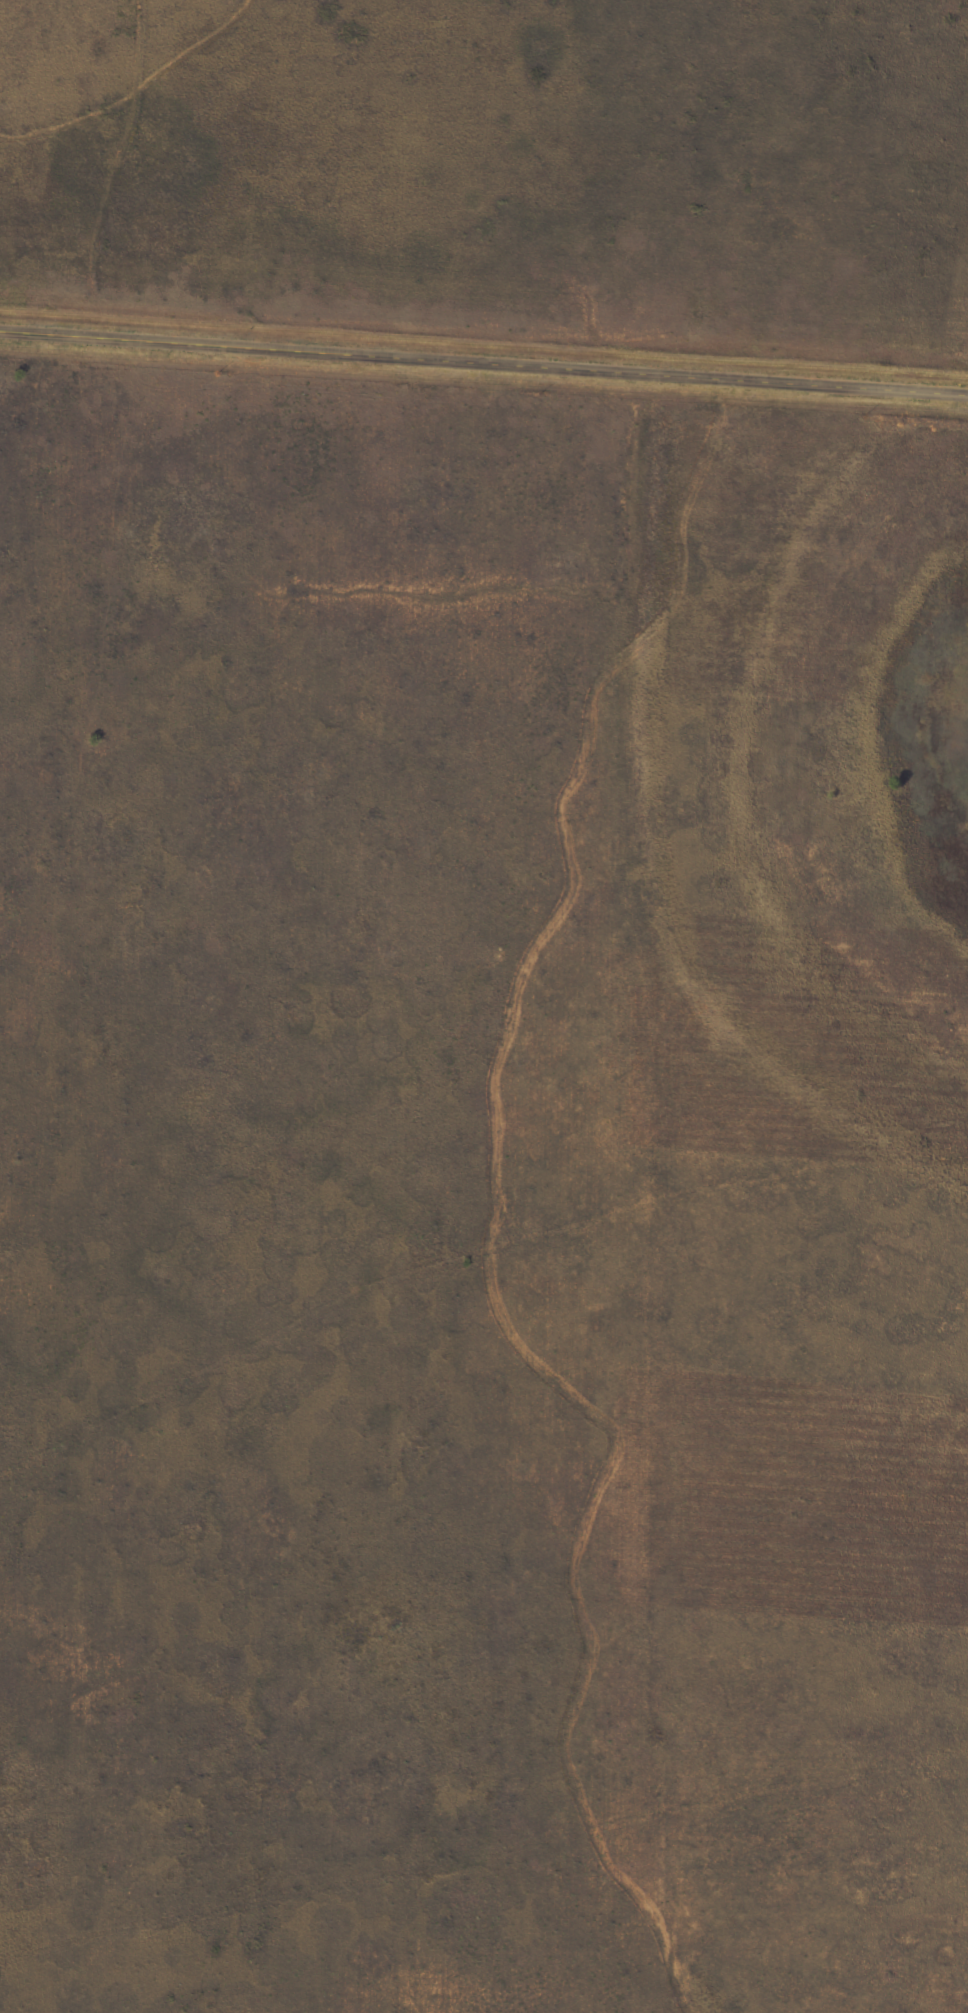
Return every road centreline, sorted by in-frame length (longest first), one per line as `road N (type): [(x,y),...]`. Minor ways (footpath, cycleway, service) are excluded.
road 1 (secondary): [(0,332),(967,395)]

